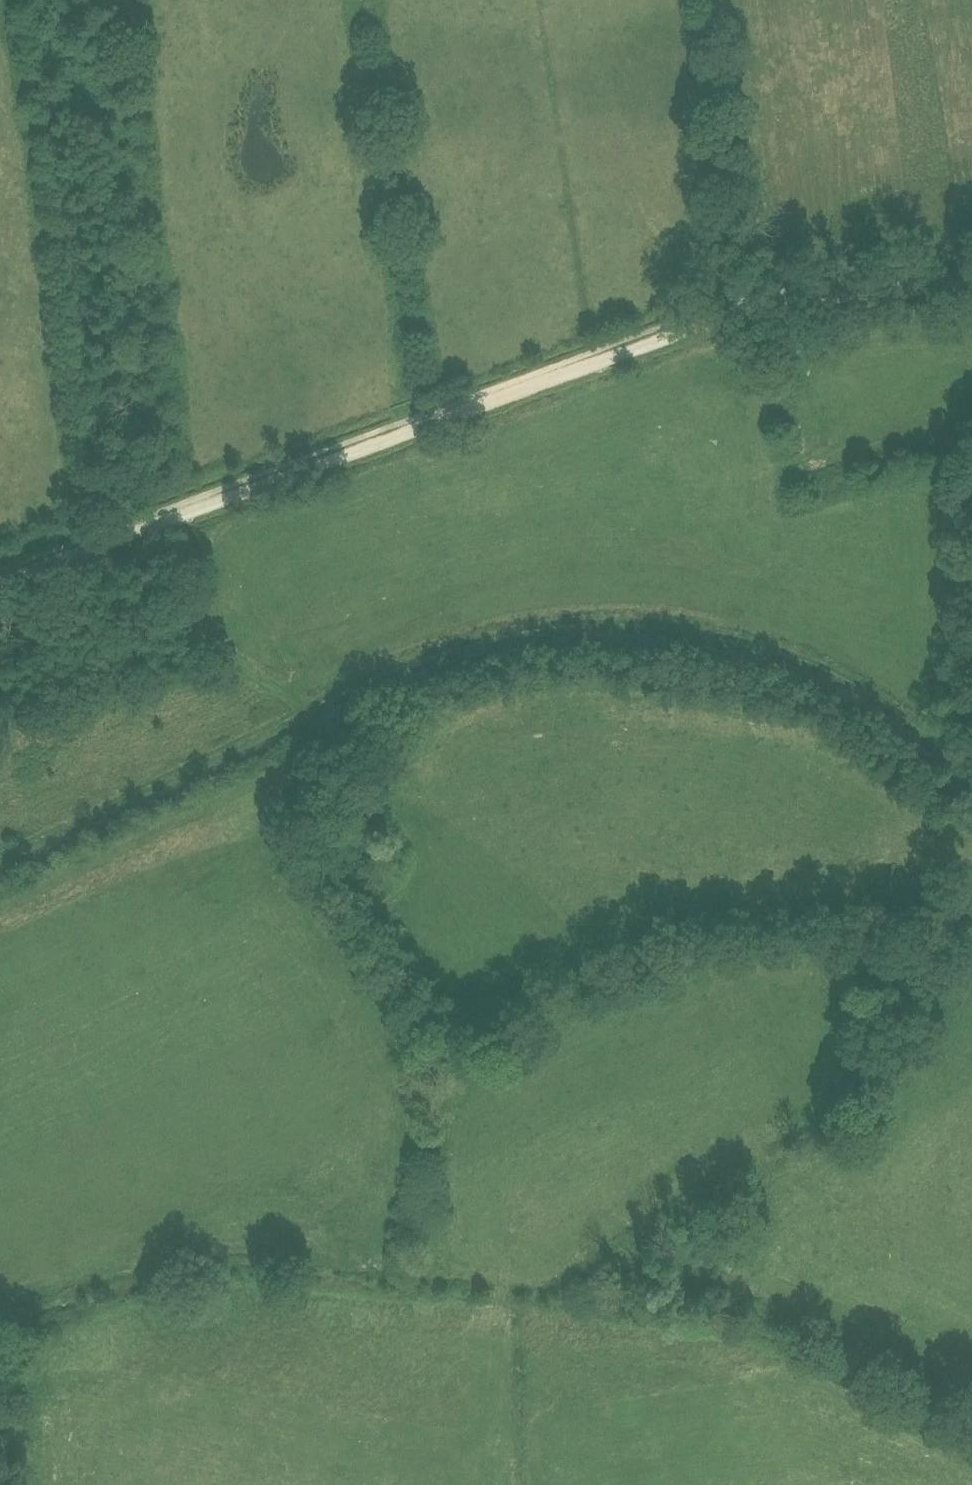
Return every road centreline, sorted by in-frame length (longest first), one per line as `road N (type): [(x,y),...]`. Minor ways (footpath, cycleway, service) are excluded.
road 1 (track): [(0,583),(700,329),(801,304),(971,282)]

